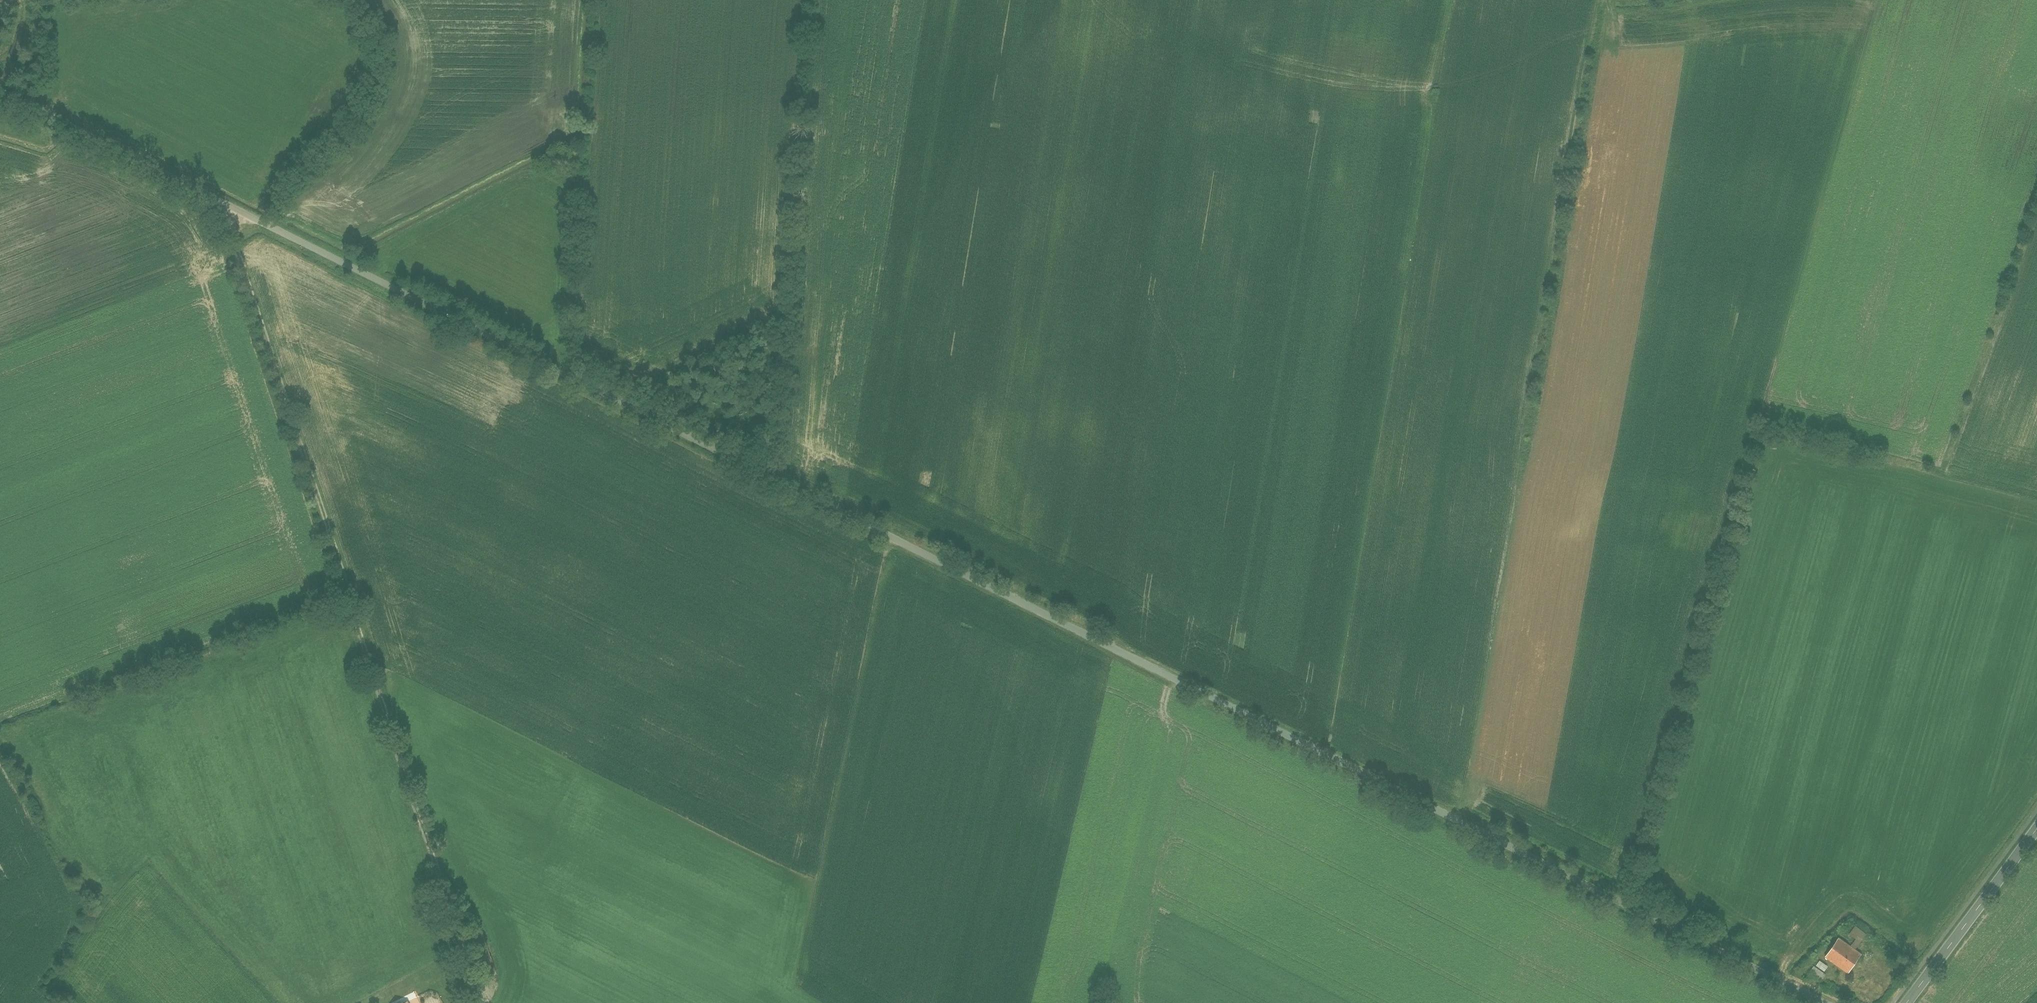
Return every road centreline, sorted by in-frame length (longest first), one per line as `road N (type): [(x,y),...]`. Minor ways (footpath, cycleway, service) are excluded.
road 1 (residential): [(1825,1002),(0,88)]
road 2 (track): [(196,185),(276,386),(481,1002)]
road 3 (tertiary): [(1904,1002),(2036,821)]

